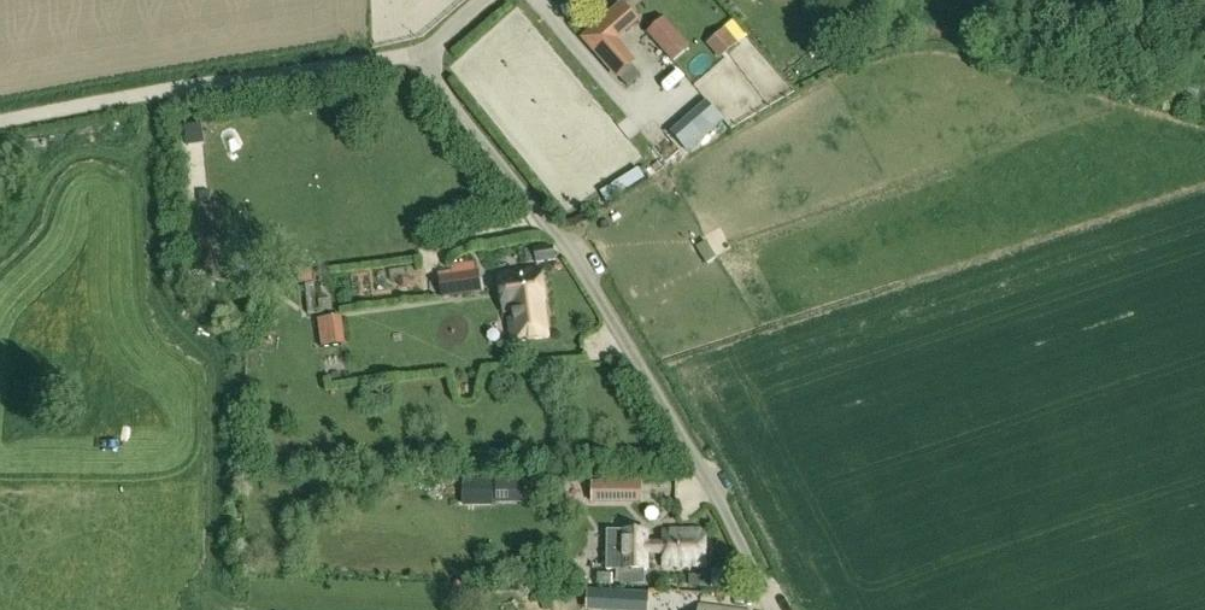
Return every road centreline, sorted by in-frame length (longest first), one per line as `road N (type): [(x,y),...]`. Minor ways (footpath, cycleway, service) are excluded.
road 1 (unclassified): [(761,609),(701,485),(570,256),(435,83),(424,52)]
road 2 (unclassified): [(0,124),(424,52)]

